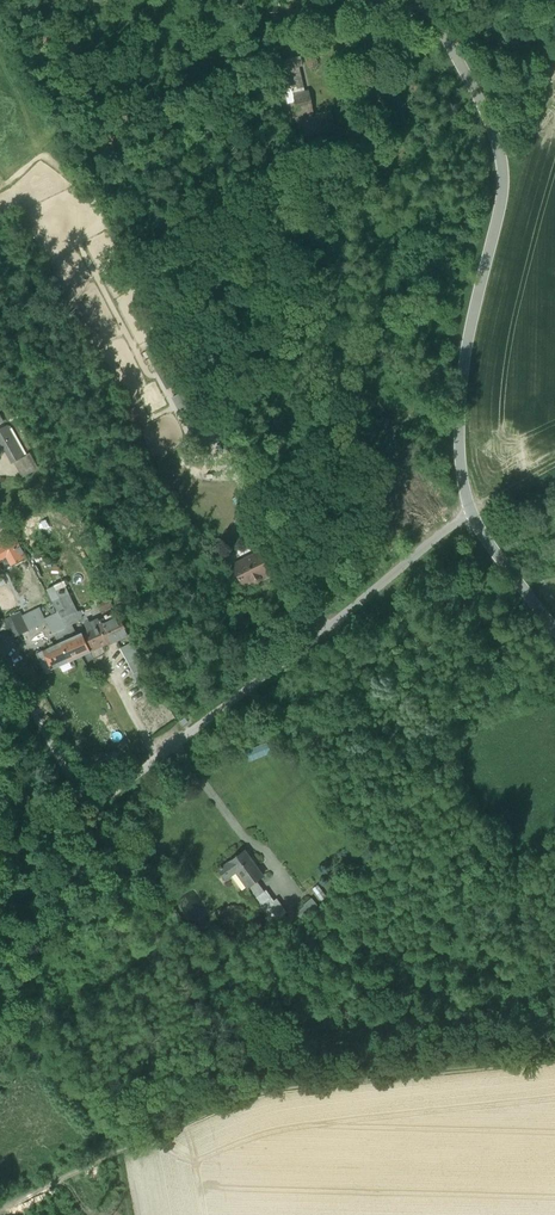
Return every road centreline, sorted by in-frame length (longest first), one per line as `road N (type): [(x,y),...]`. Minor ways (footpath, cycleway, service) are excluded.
road 1 (unclassified): [(554,626),(471,515),(463,371),(506,182),(486,114),(423,7)]
road 2 (track): [(554,1056),(264,1083),(0,1202)]

